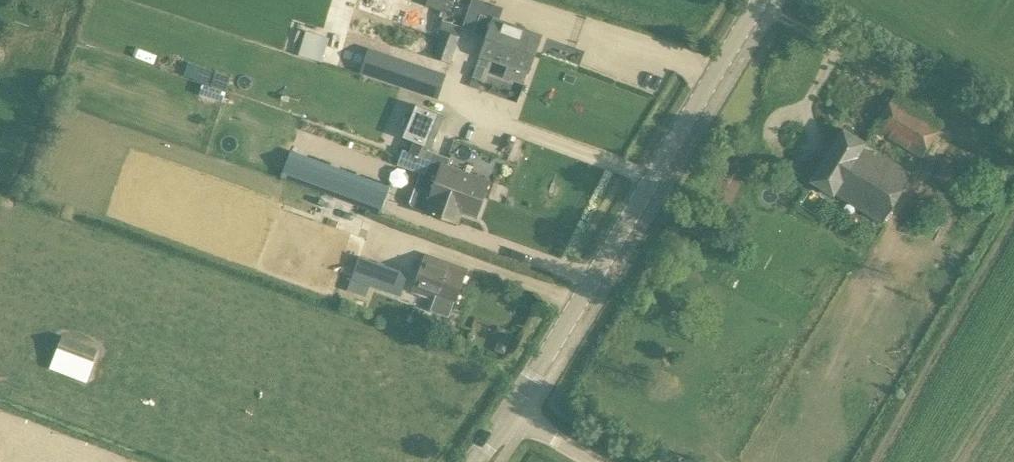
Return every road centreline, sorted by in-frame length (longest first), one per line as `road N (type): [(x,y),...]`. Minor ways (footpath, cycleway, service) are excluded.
road 1 (tertiary): [(510,411),(760,0)]

